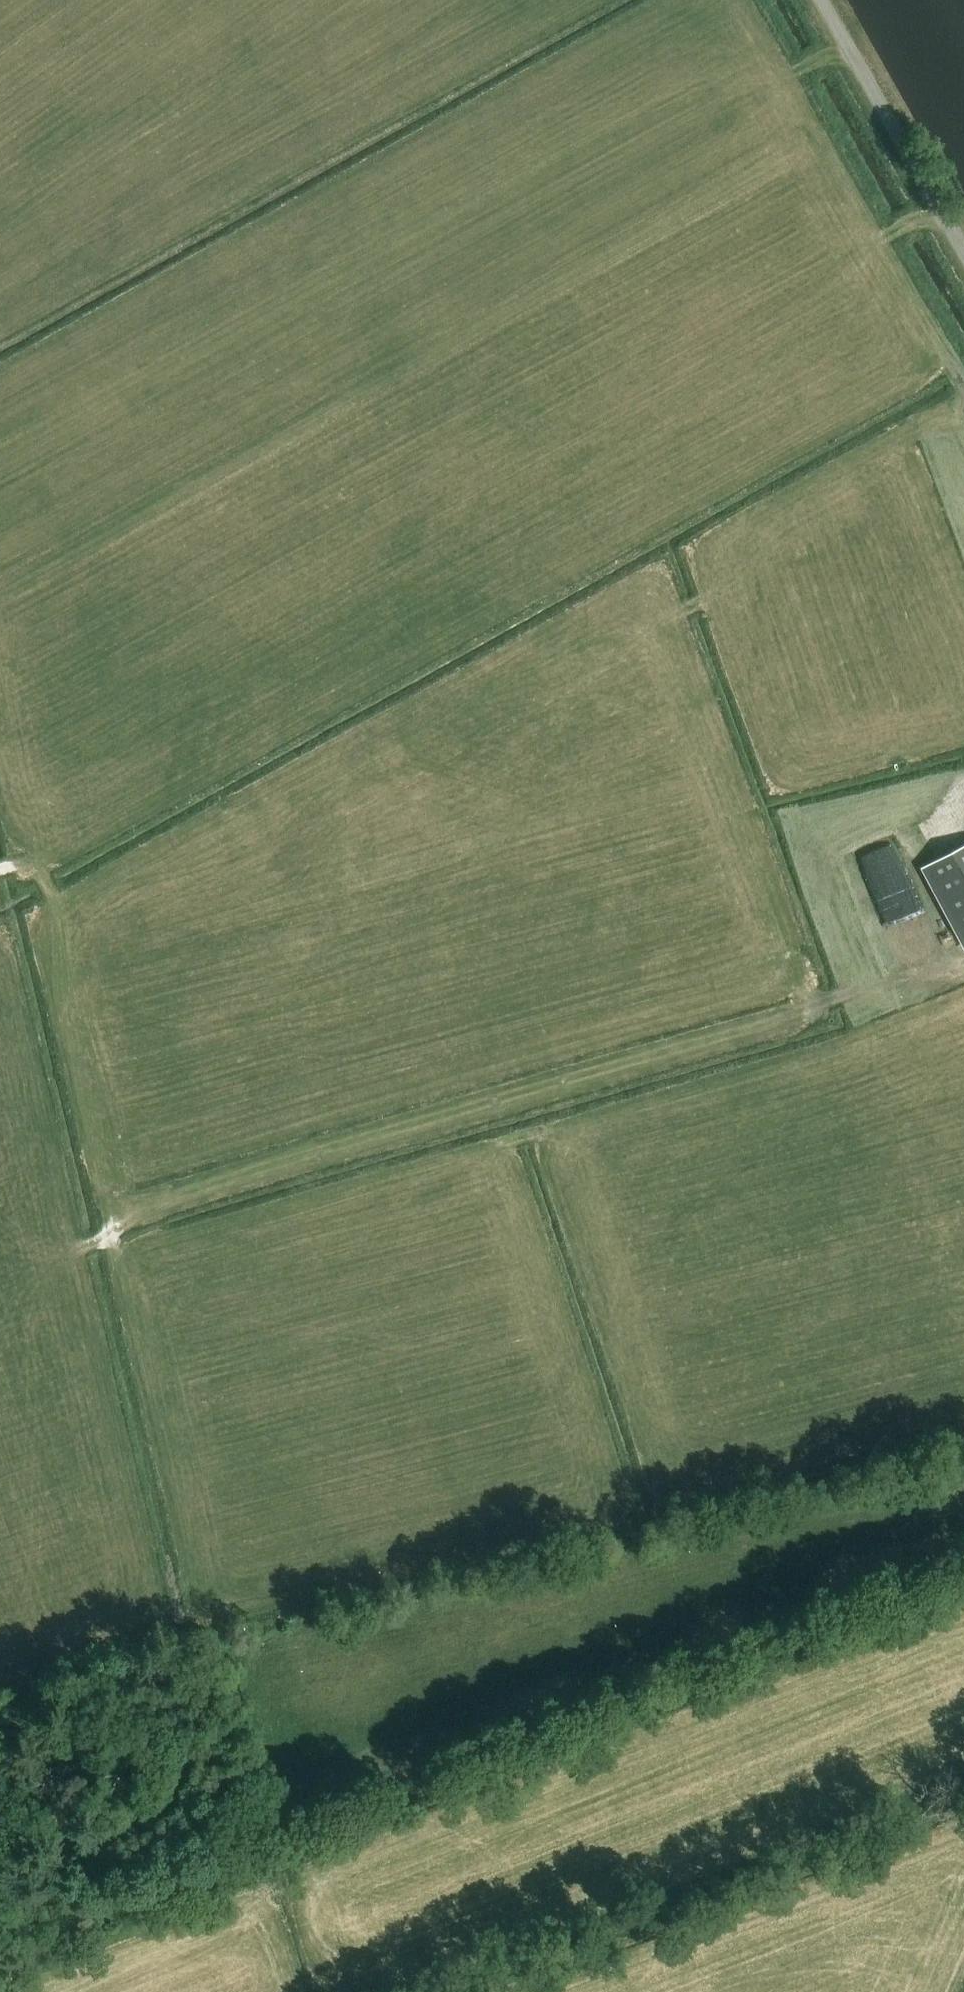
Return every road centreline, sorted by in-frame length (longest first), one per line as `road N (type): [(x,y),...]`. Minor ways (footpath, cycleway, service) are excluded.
road 1 (track): [(0,1963),(963,1579)]
road 2 (unclassified): [(963,250),(823,0)]

